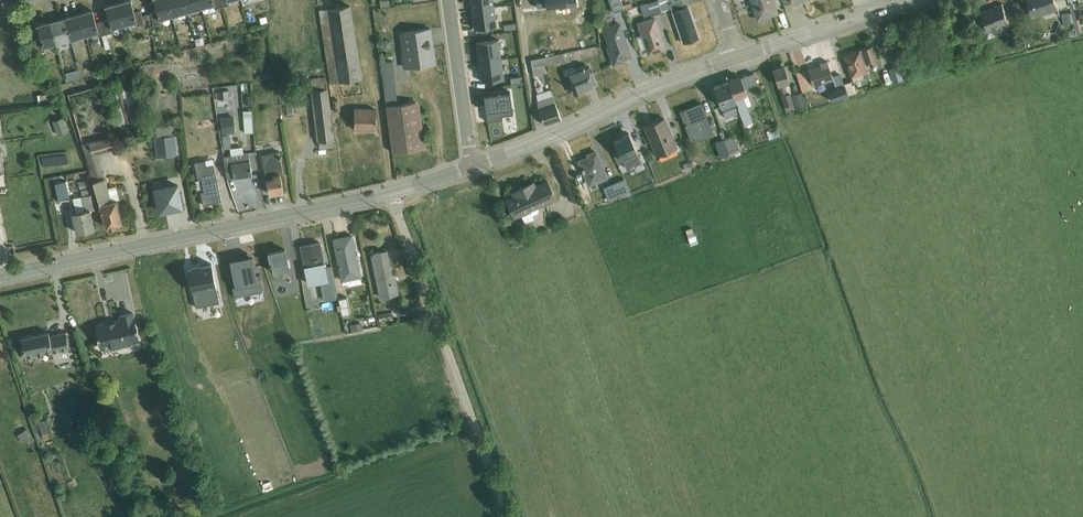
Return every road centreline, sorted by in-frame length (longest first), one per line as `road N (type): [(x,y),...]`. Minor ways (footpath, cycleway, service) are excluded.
road 1 (tertiary): [(0,276),(391,193)]
road 2 (unclassified): [(391,193),(507,516)]
road 3 (tertiary): [(472,165),(737,57)]
road 4 (tertiary): [(737,57),(911,0)]
road 5 (residential): [(448,0),(472,165)]

